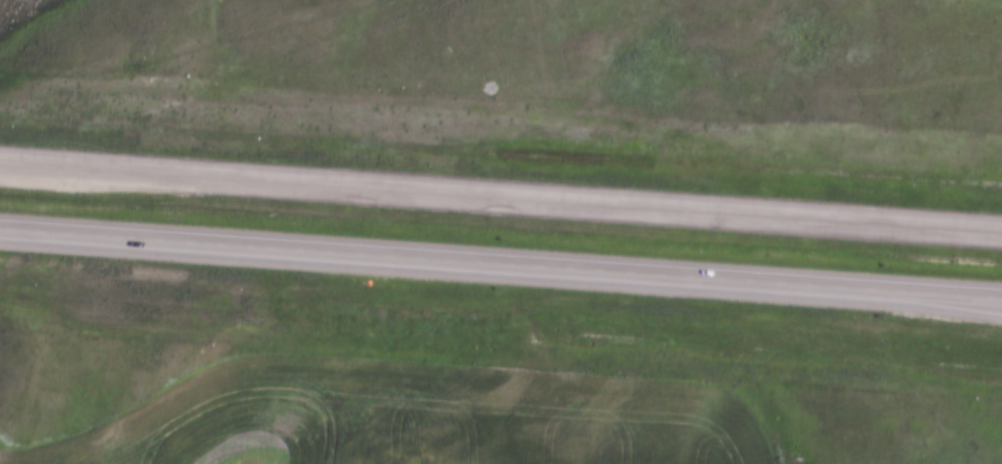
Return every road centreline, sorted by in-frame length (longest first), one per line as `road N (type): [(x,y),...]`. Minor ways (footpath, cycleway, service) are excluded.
road 1 (trunk): [(0,228),(1001,297)]
road 2 (trunk): [(1001,232),(0,165)]

